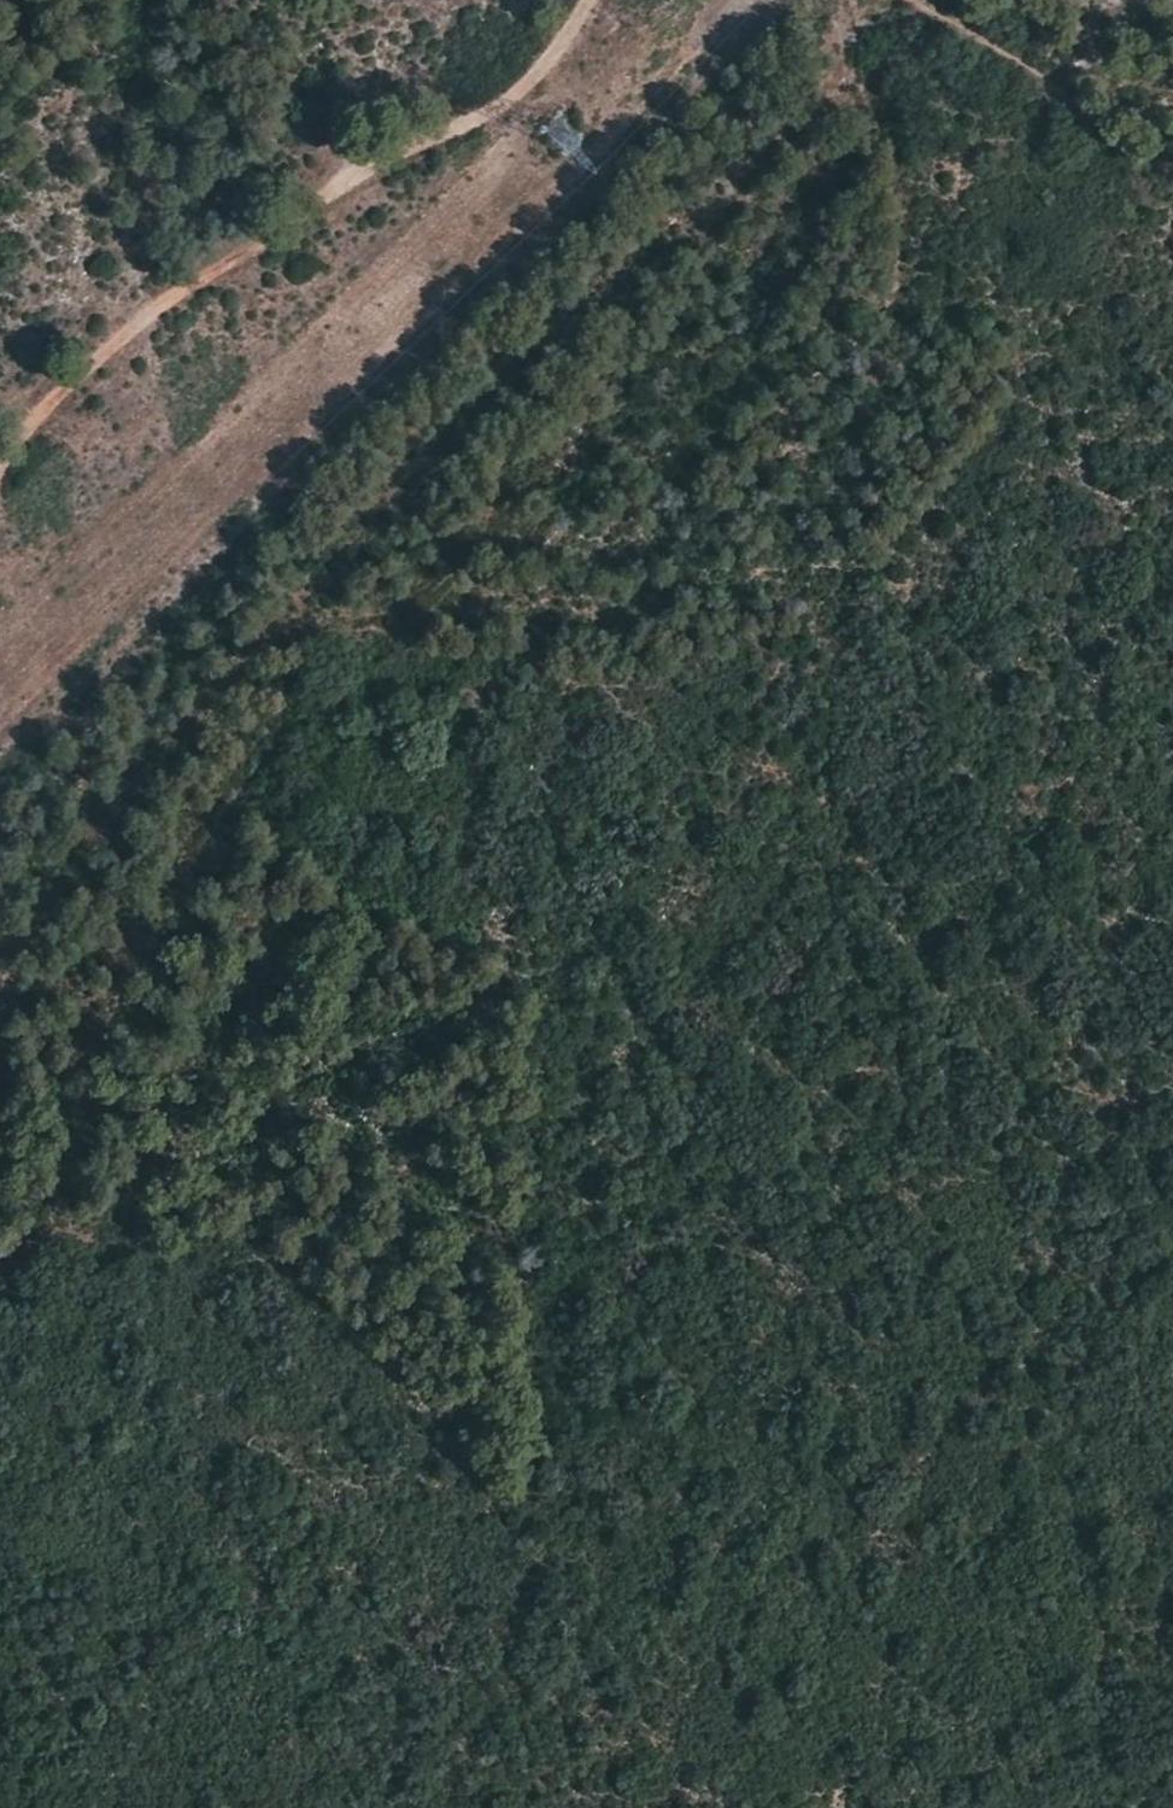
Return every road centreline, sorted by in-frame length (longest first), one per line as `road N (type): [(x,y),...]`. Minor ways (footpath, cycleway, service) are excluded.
road 1 (track): [(0,471),(49,394),(210,272),(384,166),(496,116),(566,47),(595,0)]

